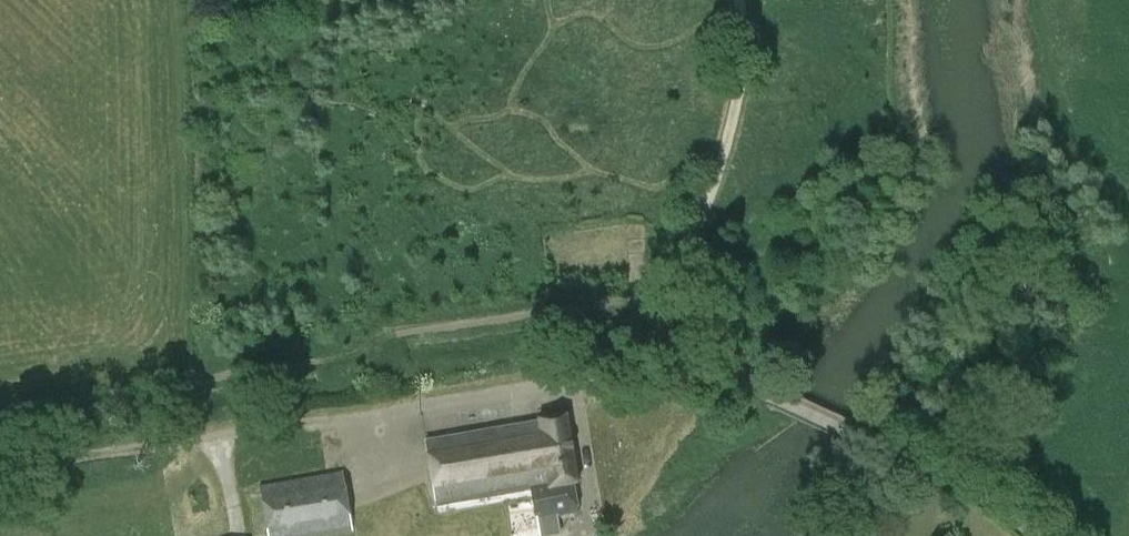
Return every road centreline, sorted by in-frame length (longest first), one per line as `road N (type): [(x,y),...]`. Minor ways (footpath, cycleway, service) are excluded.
road 1 (unclassified): [(209,434),(658,371),(707,376),(772,398)]
road 2 (unclassified): [(1030,535),(961,480),(772,398)]
road 3 (track): [(0,468),(209,434)]

